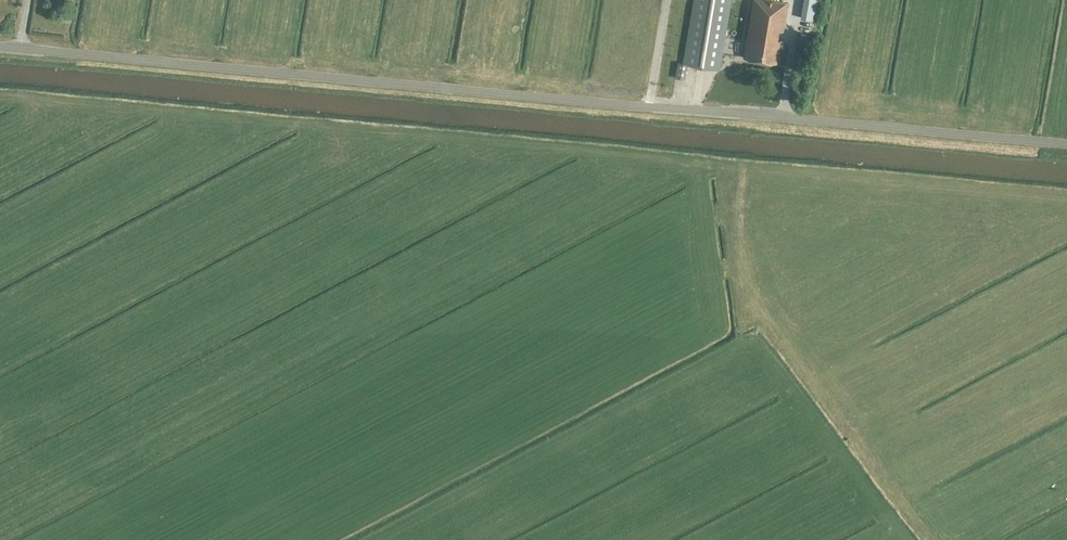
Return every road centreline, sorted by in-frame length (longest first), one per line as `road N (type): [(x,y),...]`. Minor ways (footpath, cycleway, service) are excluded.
road 1 (unclassified): [(1066,145),(0,47)]

